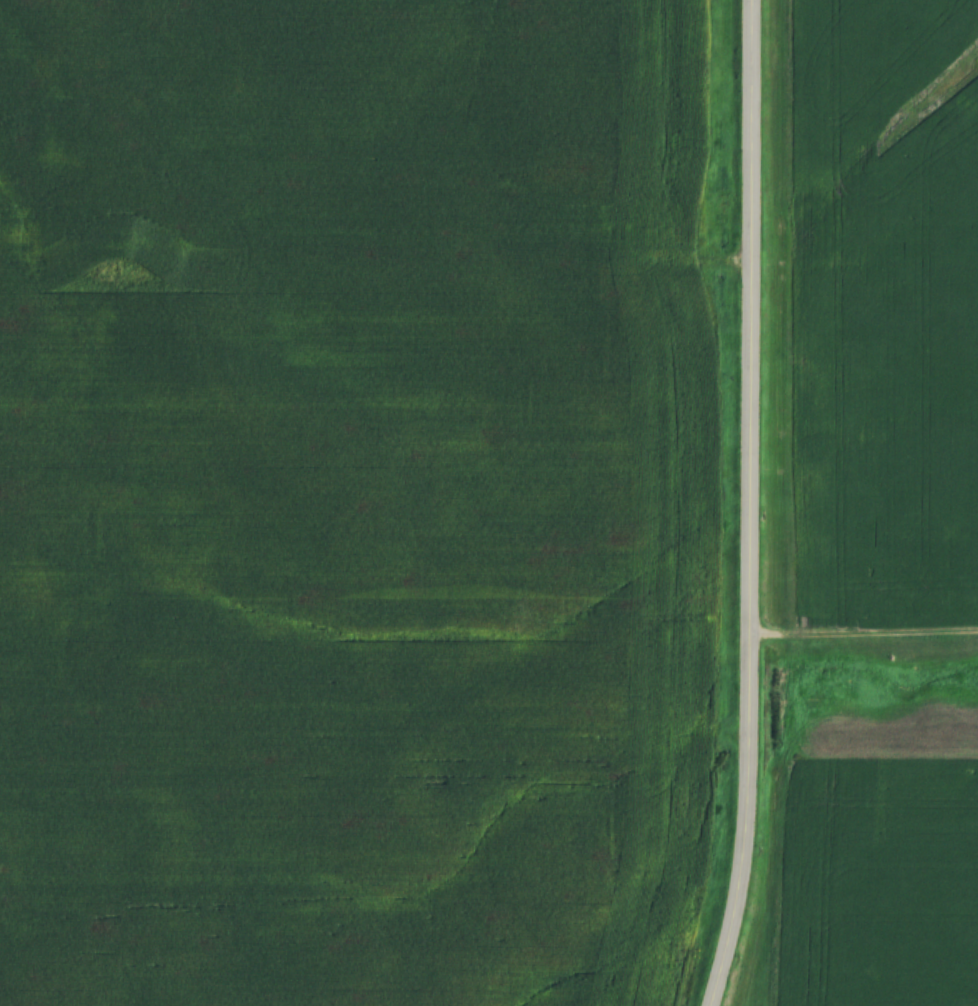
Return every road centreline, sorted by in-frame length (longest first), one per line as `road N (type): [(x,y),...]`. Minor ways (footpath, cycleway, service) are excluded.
road 1 (residential): [(709,1005),(736,896),(745,816),(761,309),(758,0)]

